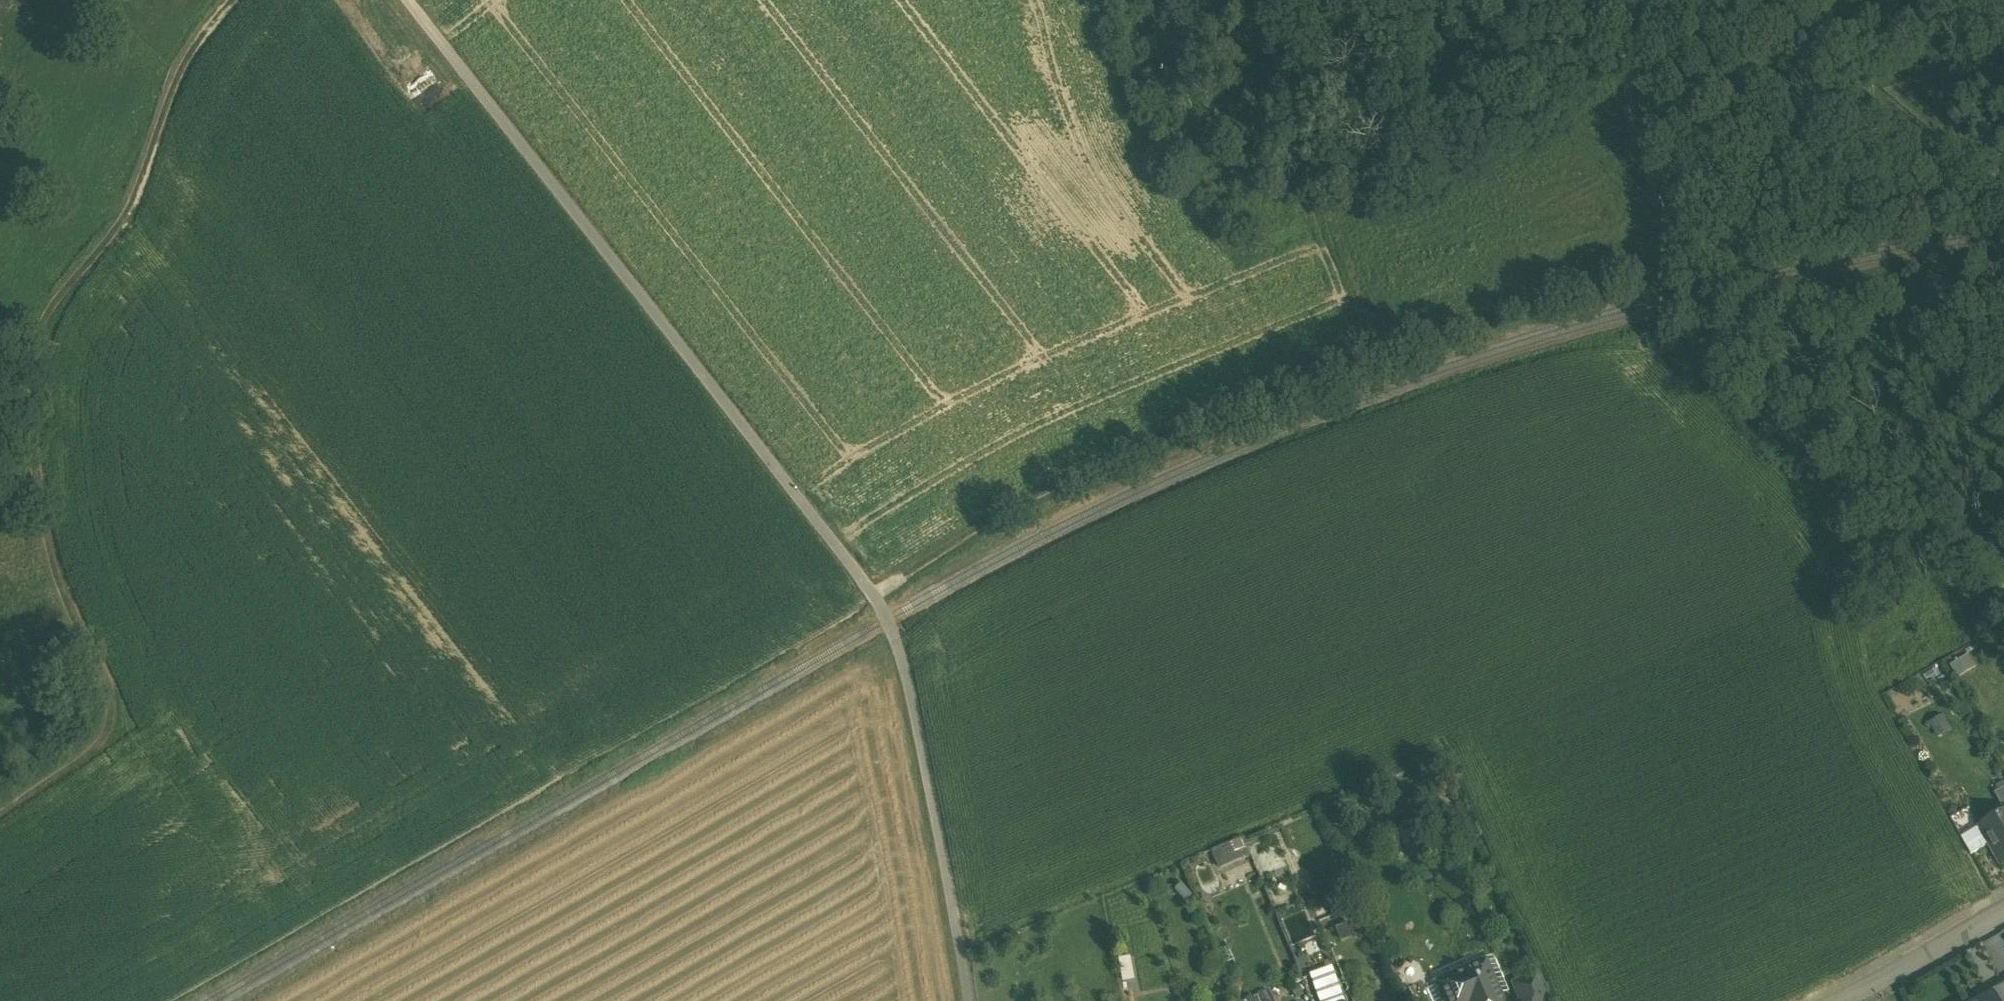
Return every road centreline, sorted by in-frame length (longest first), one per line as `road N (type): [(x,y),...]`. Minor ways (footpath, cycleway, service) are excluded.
road 1 (track): [(405,0),(888,619),(970,1000)]
road 2 (track): [(0,808),(97,745),(109,721),(47,524),(34,414),(45,319),(123,218),(190,58),(231,0)]
road 3 (track): [(873,597),(1064,488),(1339,373),(1674,266)]
road 4 (track): [(2003,616),(1957,564),(1713,354)]
road 5 (track): [(1674,266),(1606,0)]
road 6 (residential): [(1834,1000),(2003,908)]

